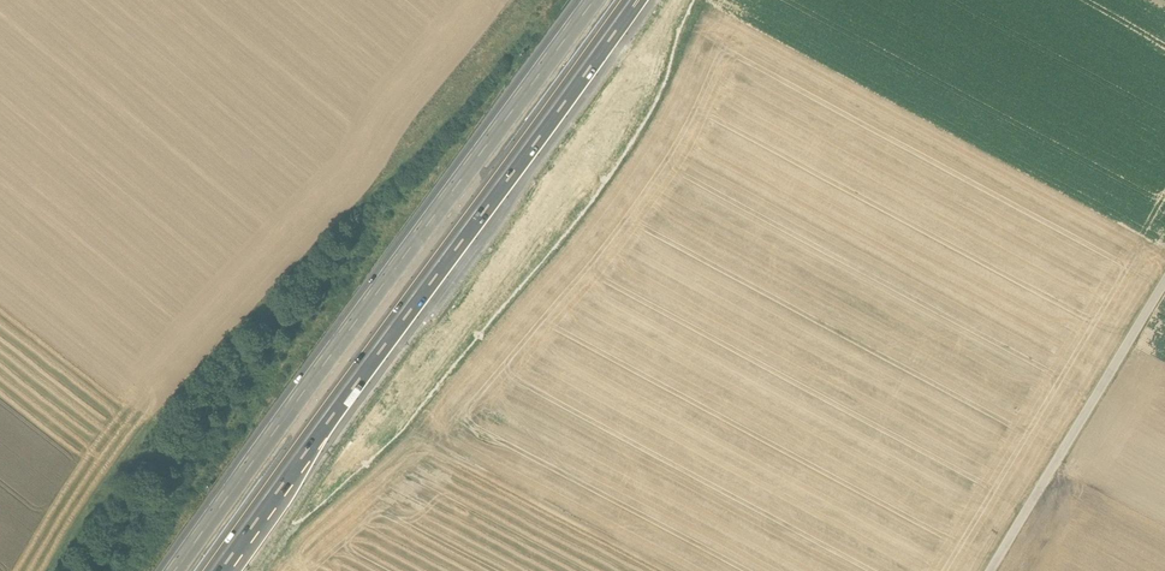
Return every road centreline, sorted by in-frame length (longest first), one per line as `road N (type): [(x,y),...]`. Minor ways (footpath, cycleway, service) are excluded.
road 1 (motorway): [(592,0),(174,570)]
road 2 (motorway): [(214,570),(629,0)]
road 3 (track): [(990,570),(1164,281)]

